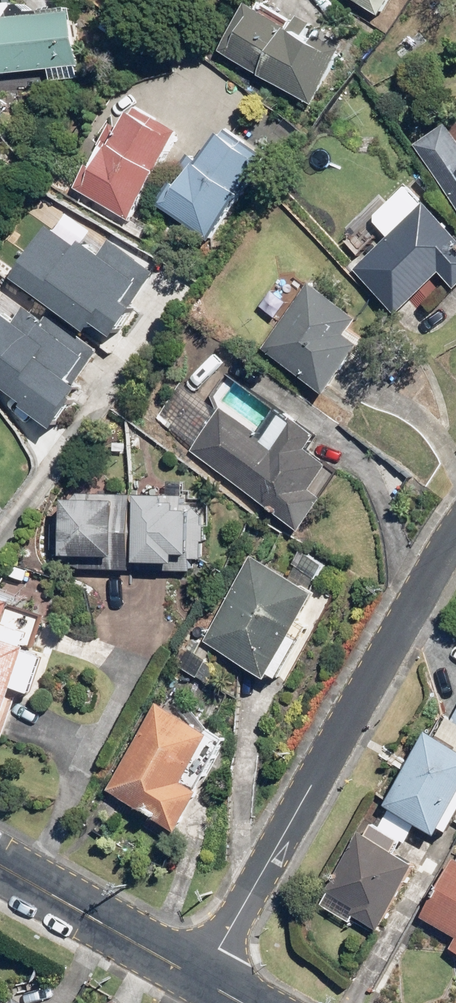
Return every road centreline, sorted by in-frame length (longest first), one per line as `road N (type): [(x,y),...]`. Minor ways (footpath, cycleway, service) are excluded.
road 1 (residential): [(200,972),(455,532)]
road 2 (residential): [(200,972),(0,861)]

